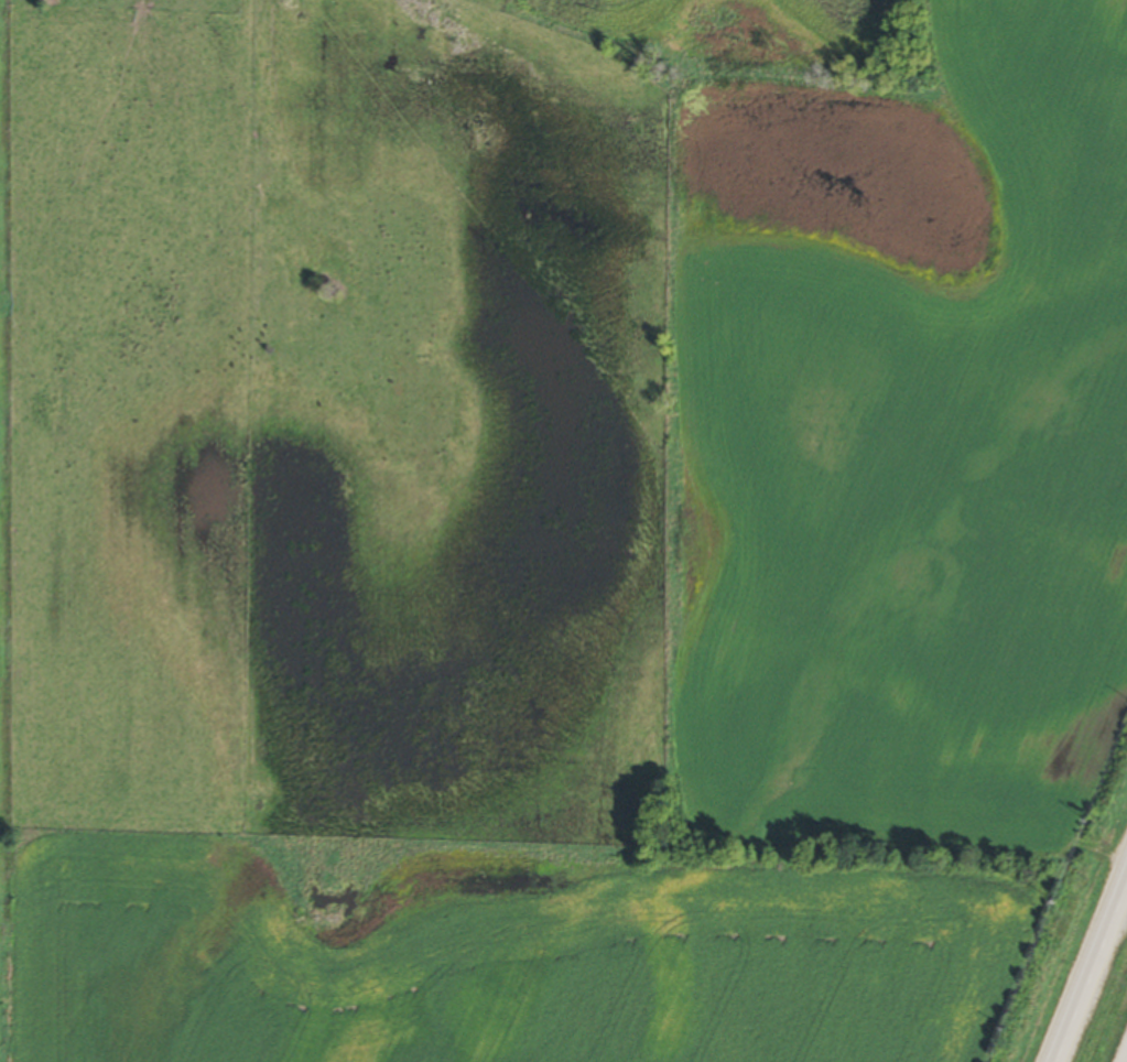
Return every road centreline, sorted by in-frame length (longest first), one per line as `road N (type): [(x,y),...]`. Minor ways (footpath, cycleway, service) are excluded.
road 1 (trunk): [(1126,854),(1045,1061)]

